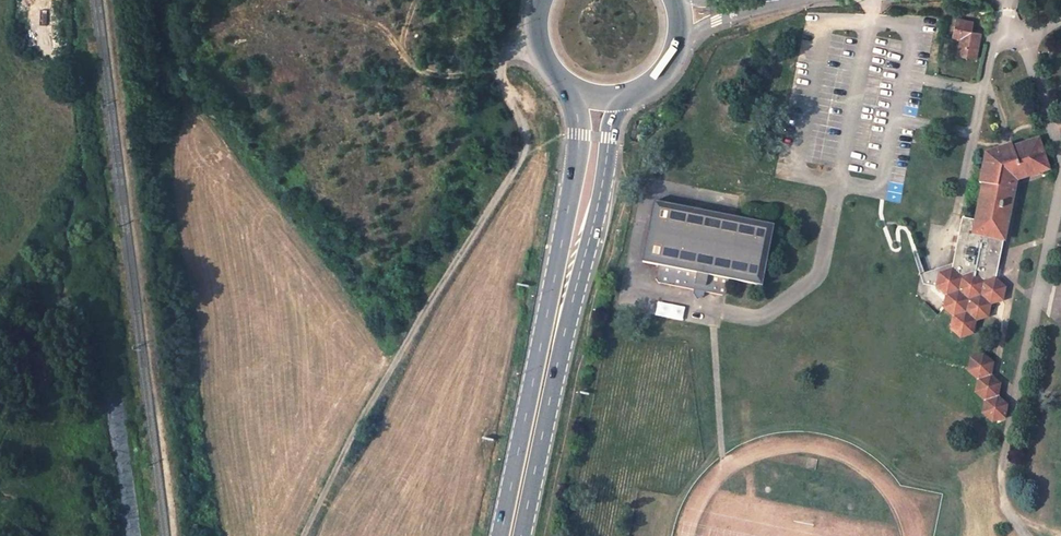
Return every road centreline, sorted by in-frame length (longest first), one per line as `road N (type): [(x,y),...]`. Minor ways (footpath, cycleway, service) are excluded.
road 1 (track): [(304,535),(524,149),(497,67),(504,53),(538,40)]
road 2 (primary): [(521,535),(611,125),(636,90)]
road 3 (primary): [(568,82),(579,134),(575,171),(500,535)]

